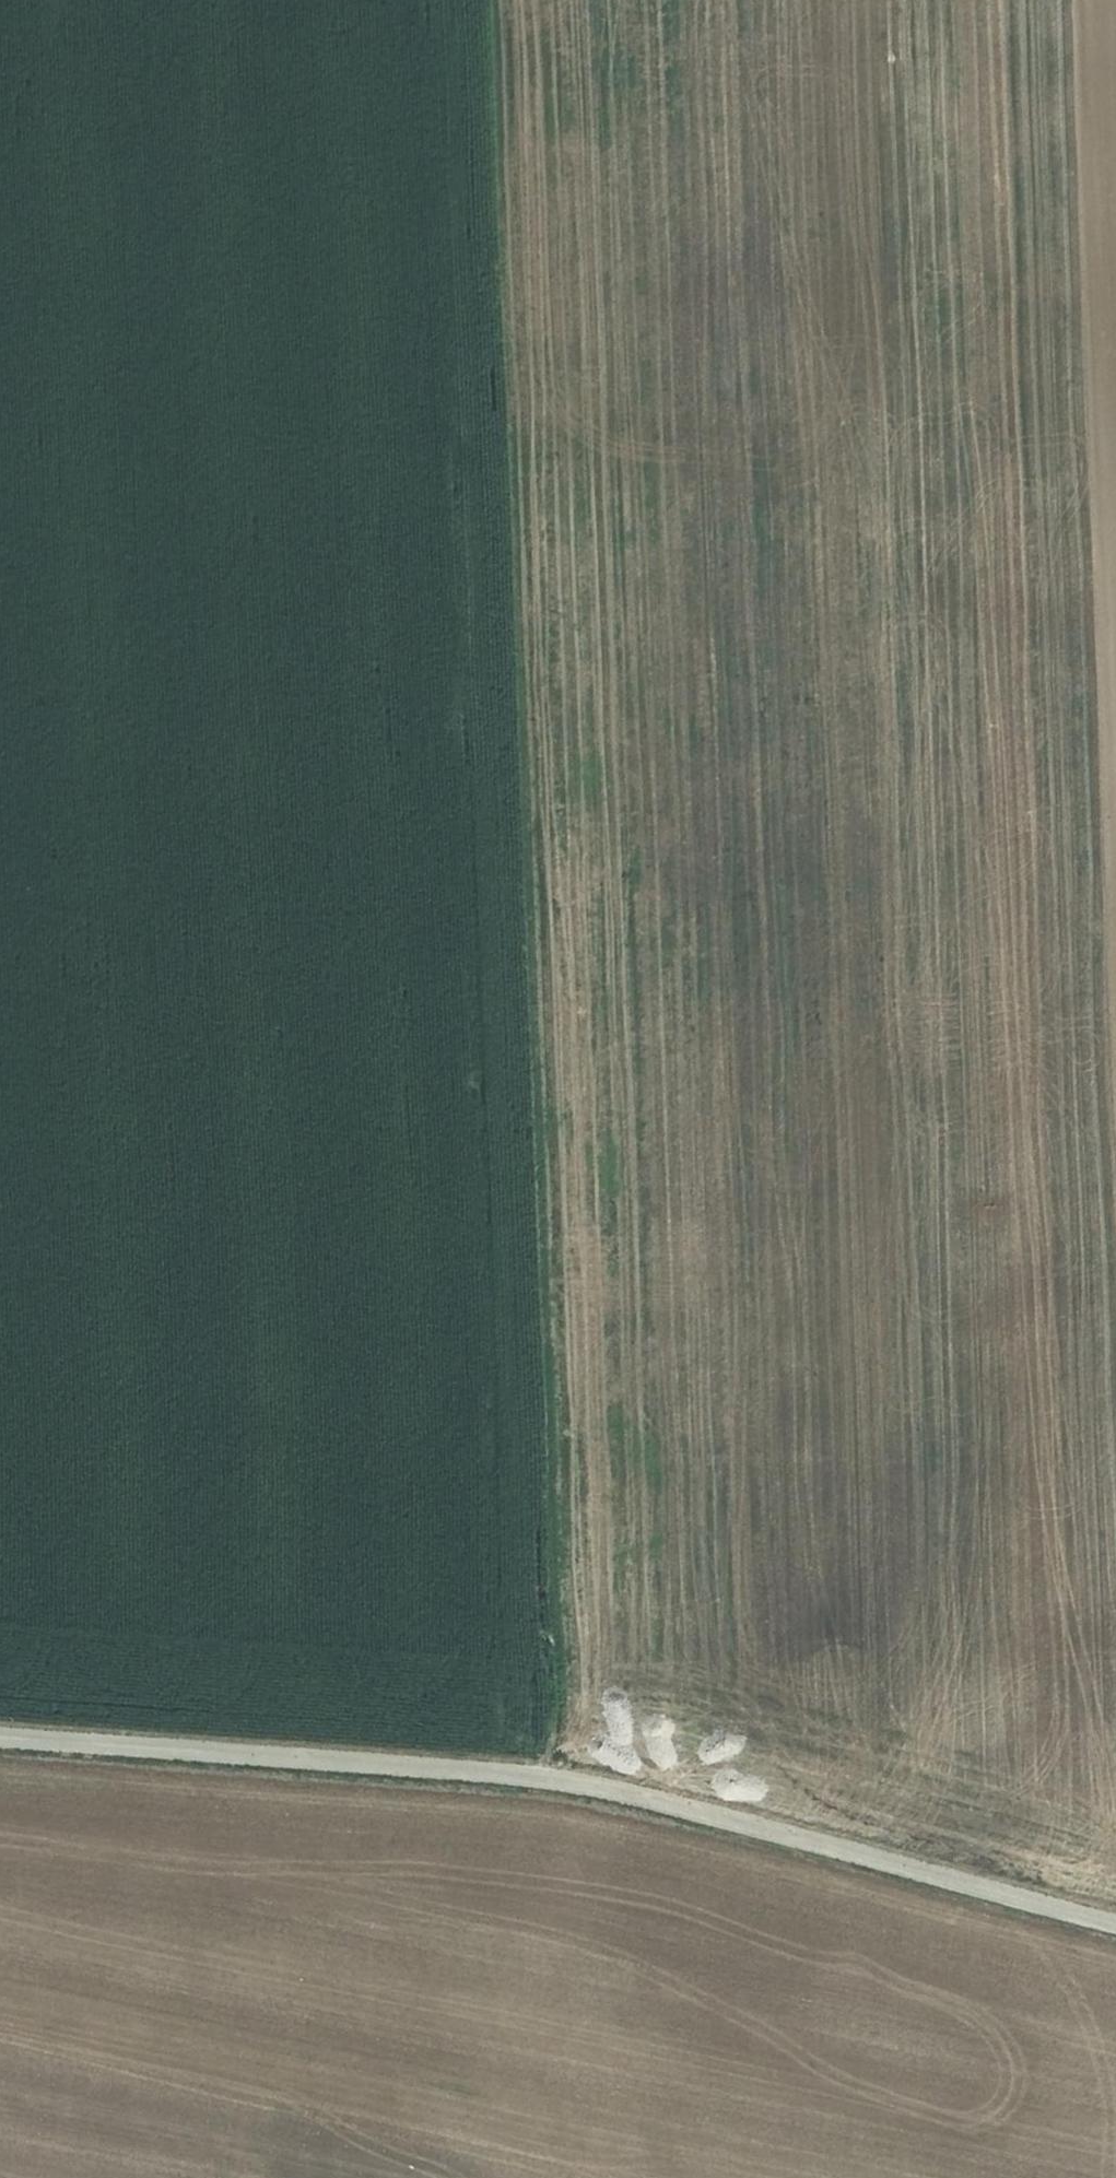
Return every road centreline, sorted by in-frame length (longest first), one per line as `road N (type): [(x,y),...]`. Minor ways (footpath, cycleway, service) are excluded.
road 1 (track): [(560,1769),(469,0)]
road 2 (track): [(1115,1921),(560,1769),(0,1729)]

